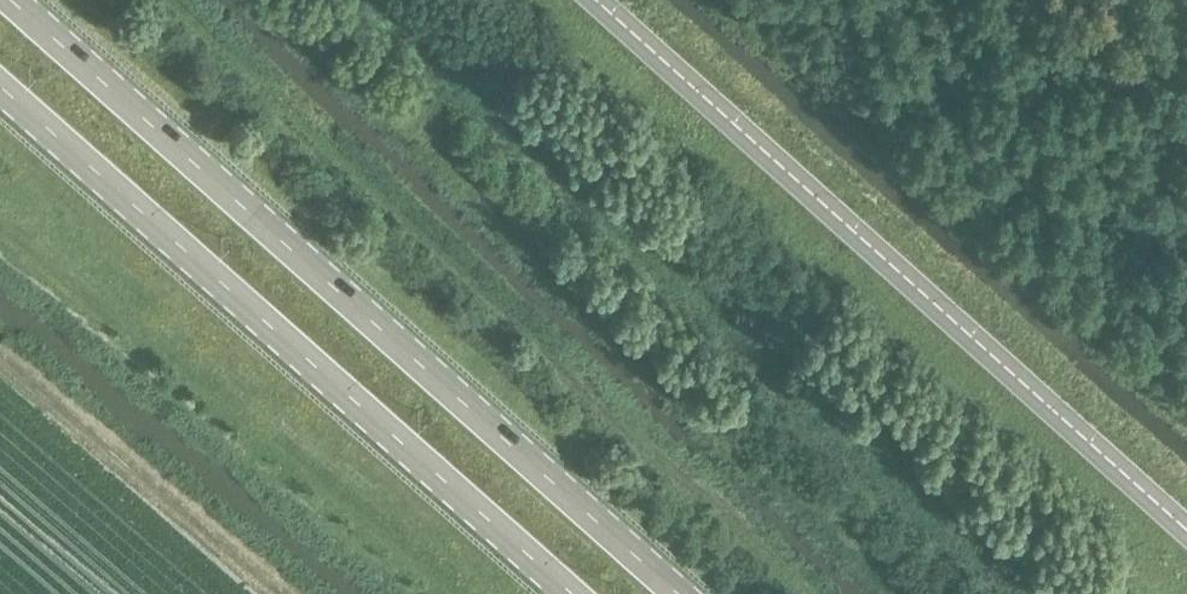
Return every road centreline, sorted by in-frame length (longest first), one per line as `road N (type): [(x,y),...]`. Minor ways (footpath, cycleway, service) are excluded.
road 1 (primary): [(692,593),(18,0)]
road 2 (tertiary): [(1186,528),(597,0)]
road 3 (primary): [(0,84),(577,593)]

